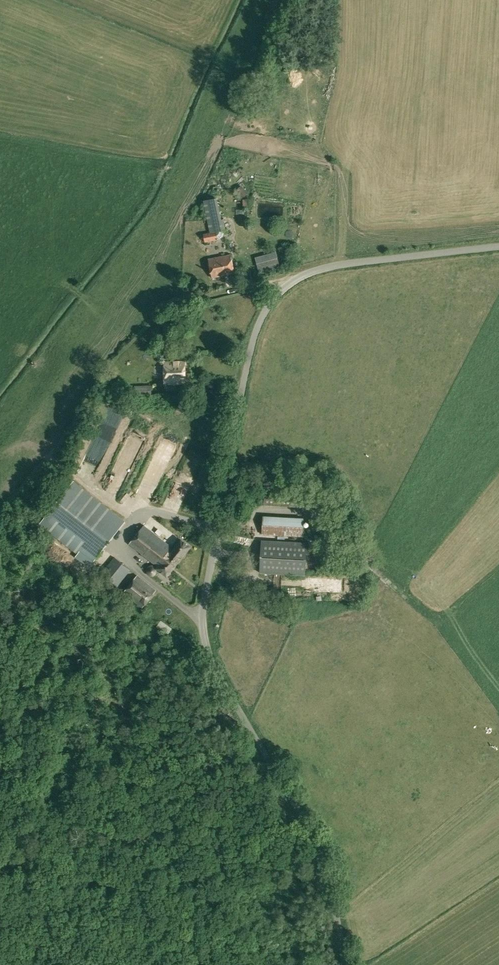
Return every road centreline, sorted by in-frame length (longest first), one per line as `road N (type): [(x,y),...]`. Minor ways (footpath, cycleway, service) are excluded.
road 1 (unclassified): [(347,964),(314,837),(214,666),(202,629),(239,406),(263,314),(301,276),(498,246)]

